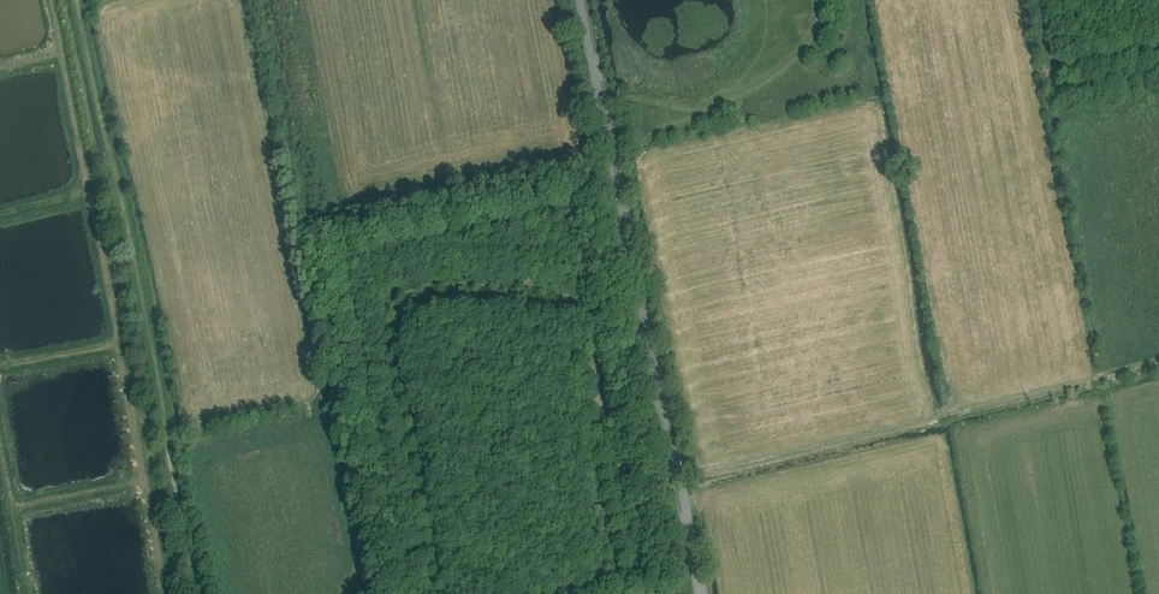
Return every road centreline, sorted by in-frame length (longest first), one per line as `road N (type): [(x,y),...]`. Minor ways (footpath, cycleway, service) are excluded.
road 1 (track): [(74,0),(123,201),(193,593)]
road 2 (tertiary): [(701,593),(581,0)]

